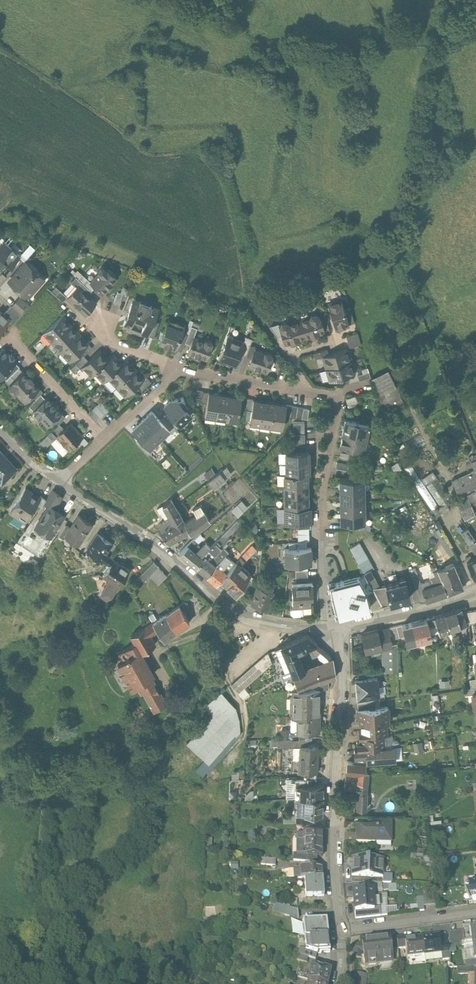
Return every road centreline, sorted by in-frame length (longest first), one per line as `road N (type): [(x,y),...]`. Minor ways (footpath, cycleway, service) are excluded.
road 1 (residential): [(57,475),(246,614),(324,631)]
road 2 (residential): [(324,631),(342,670),(340,933)]
road 3 (residential): [(337,397),(322,501),(324,631)]
road 4 (track): [(49,776),(39,945),(0,979)]
road 5 (residential): [(475,587),(446,603),(324,631)]
road 6 (residential): [(340,933),(475,911)]
road 7 (residential): [(178,369),(311,393)]
road 8 (residential): [(103,437),(16,343)]

